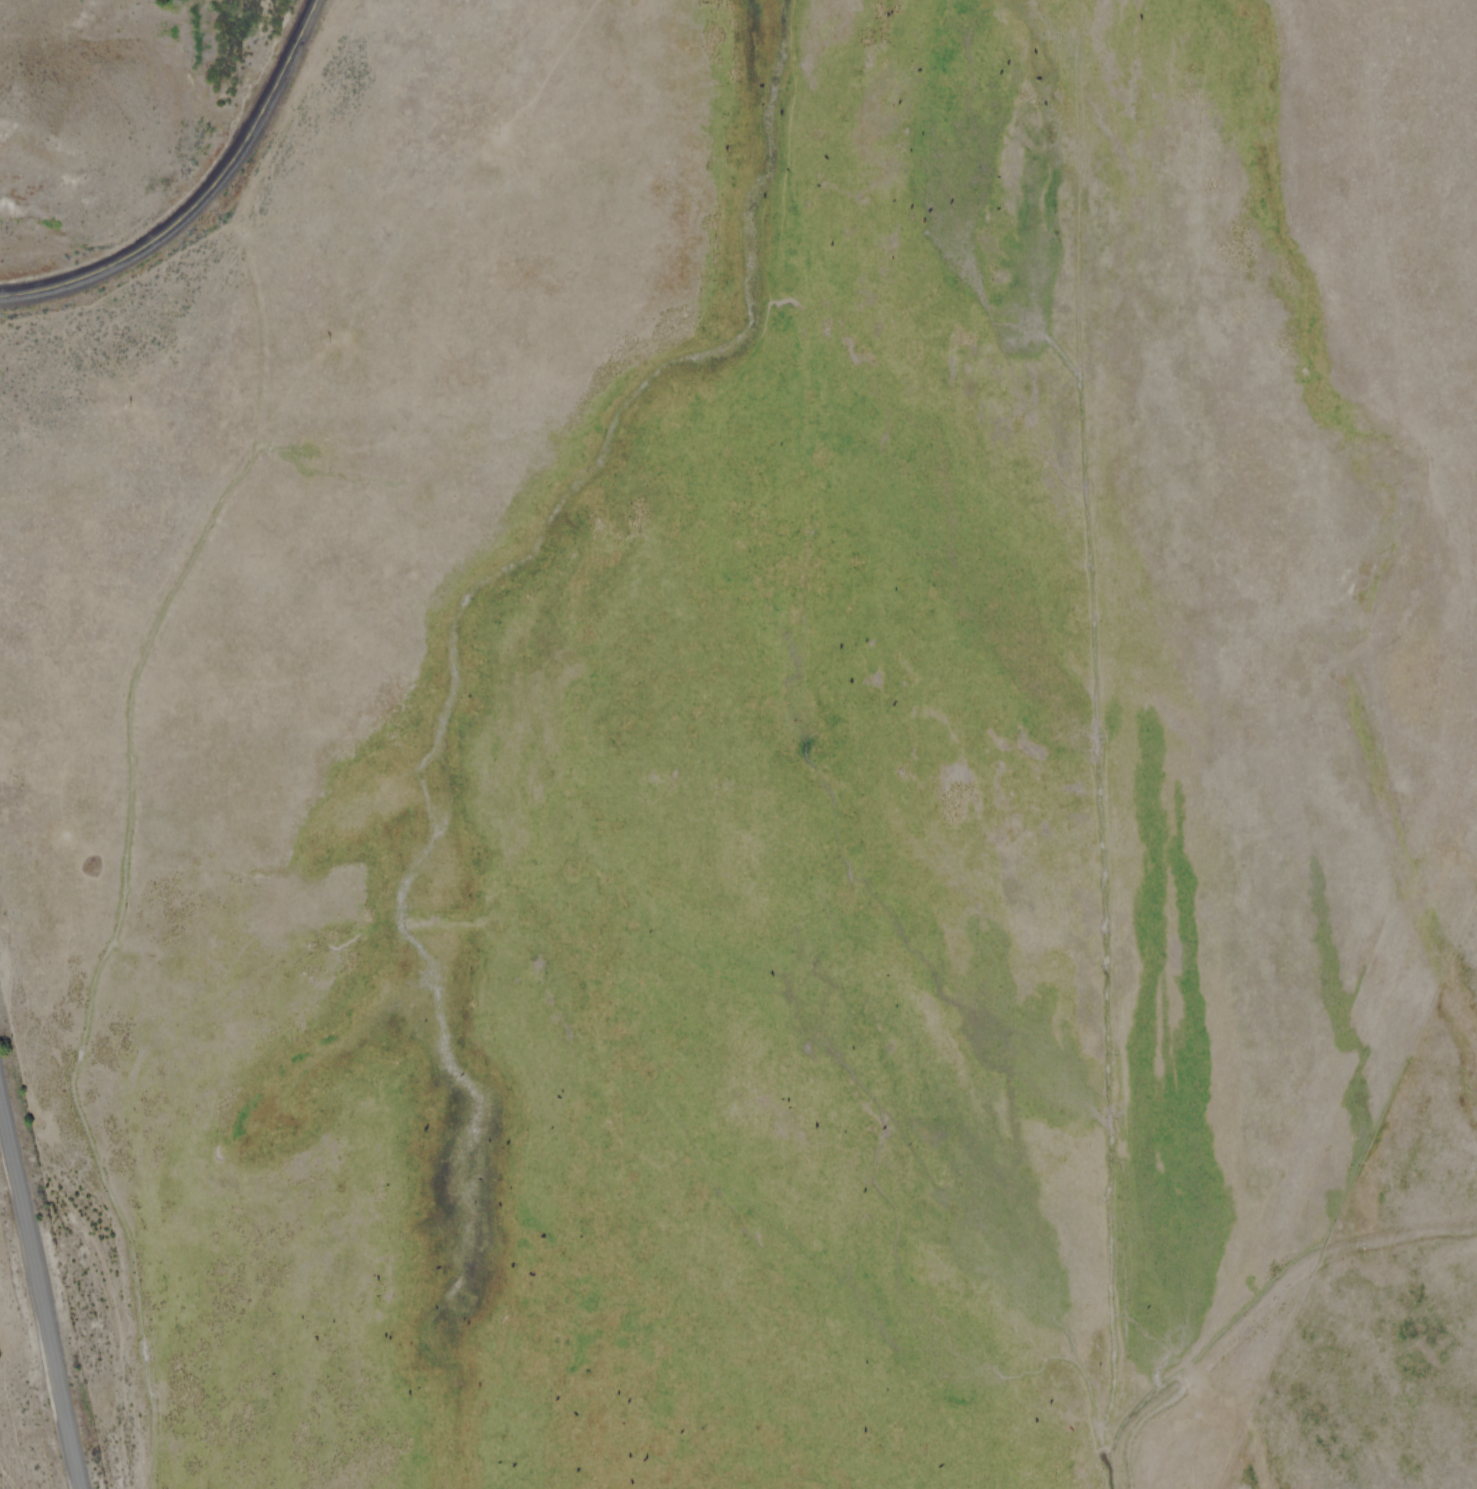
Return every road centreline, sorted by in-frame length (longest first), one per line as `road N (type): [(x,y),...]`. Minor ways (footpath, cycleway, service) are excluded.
road 1 (tertiary): [(0,294),(94,270),(155,237),(193,202),(245,138),(312,0)]
road 2 (residential): [(81,1488),(0,1097)]

